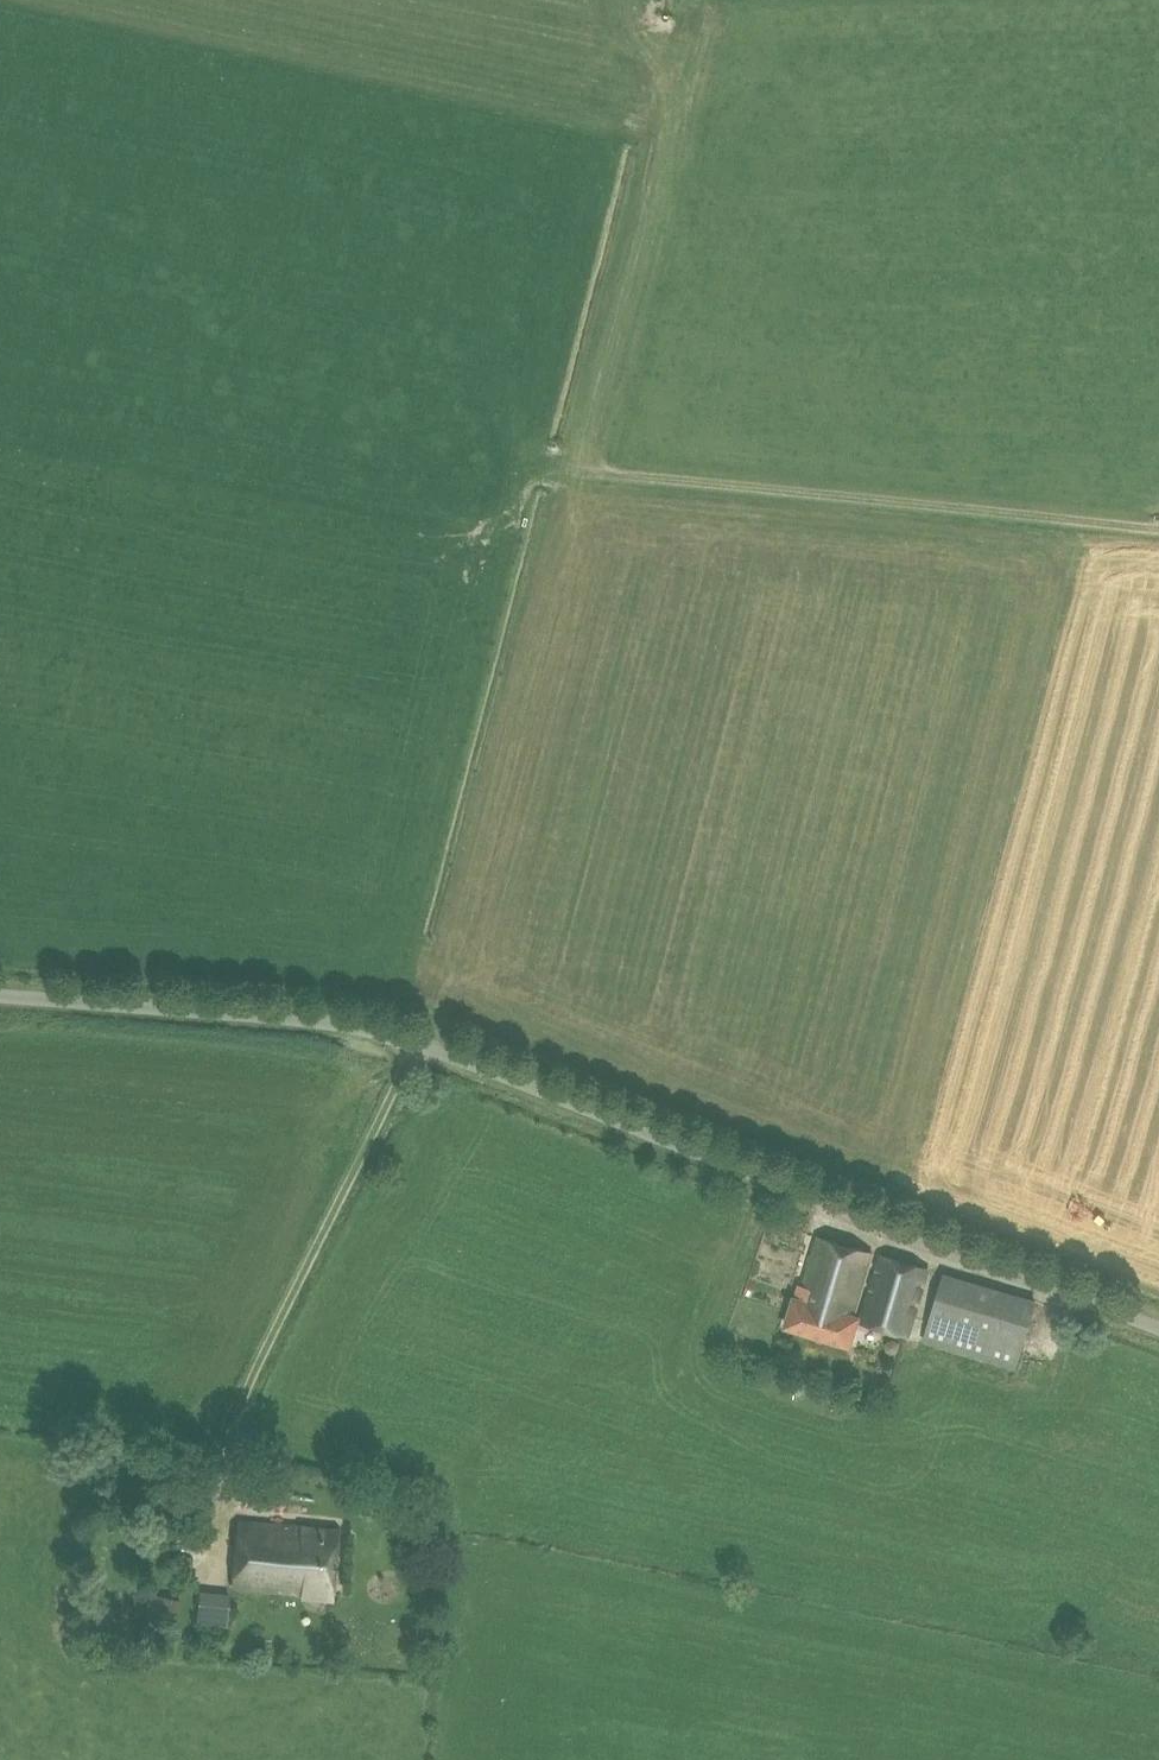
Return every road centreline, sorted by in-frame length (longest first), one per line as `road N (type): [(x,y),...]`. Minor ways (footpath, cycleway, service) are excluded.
road 1 (unclassified): [(1158,1326),(635,1124),(343,1024),(0,997)]

